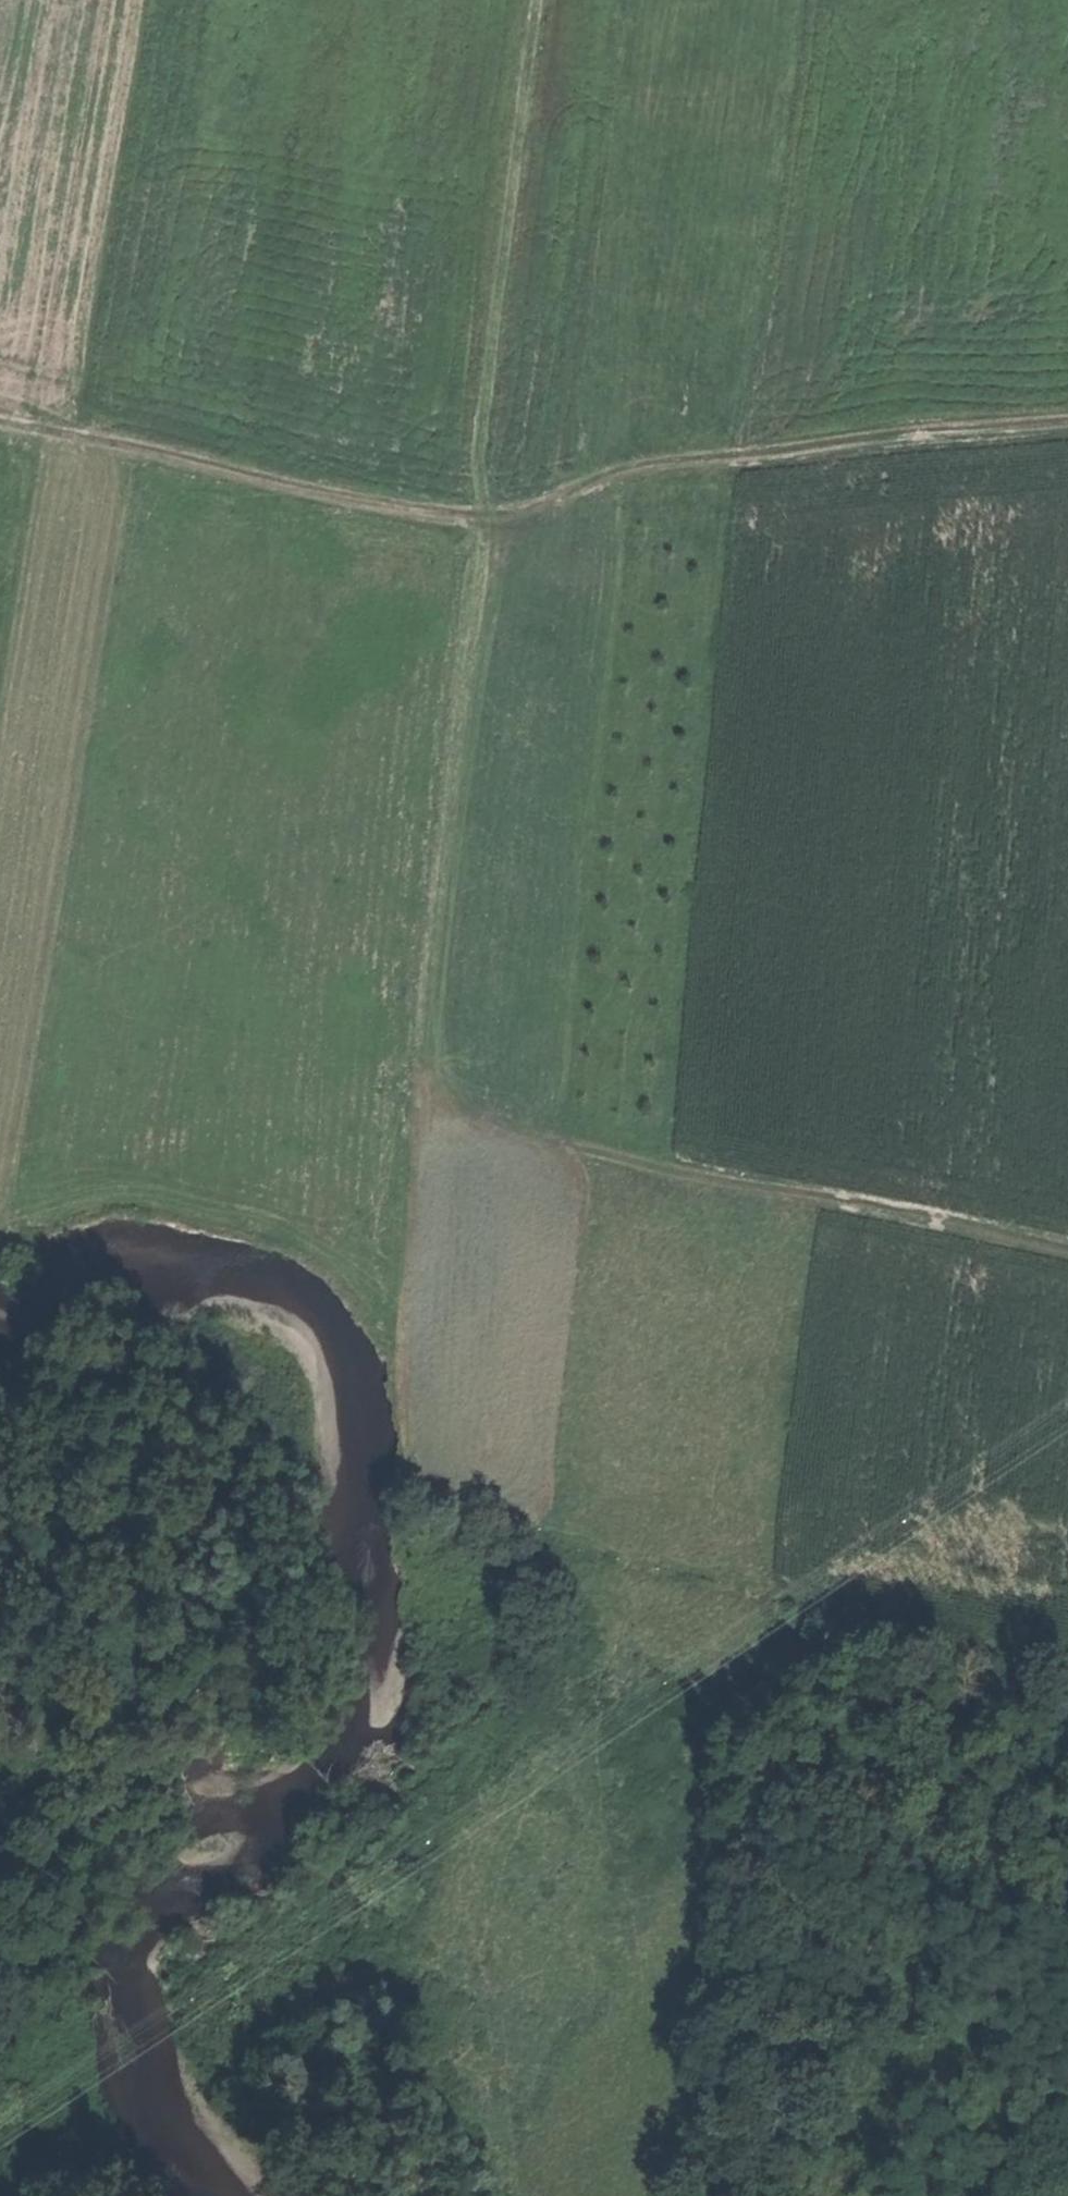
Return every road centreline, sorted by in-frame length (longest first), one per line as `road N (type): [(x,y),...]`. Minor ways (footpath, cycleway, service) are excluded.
road 1 (track): [(0,410),(496,507),(410,1079),(568,1153),(761,1186),(1067,1256)]
road 2 (track): [(554,0),(496,507),(1067,434)]

